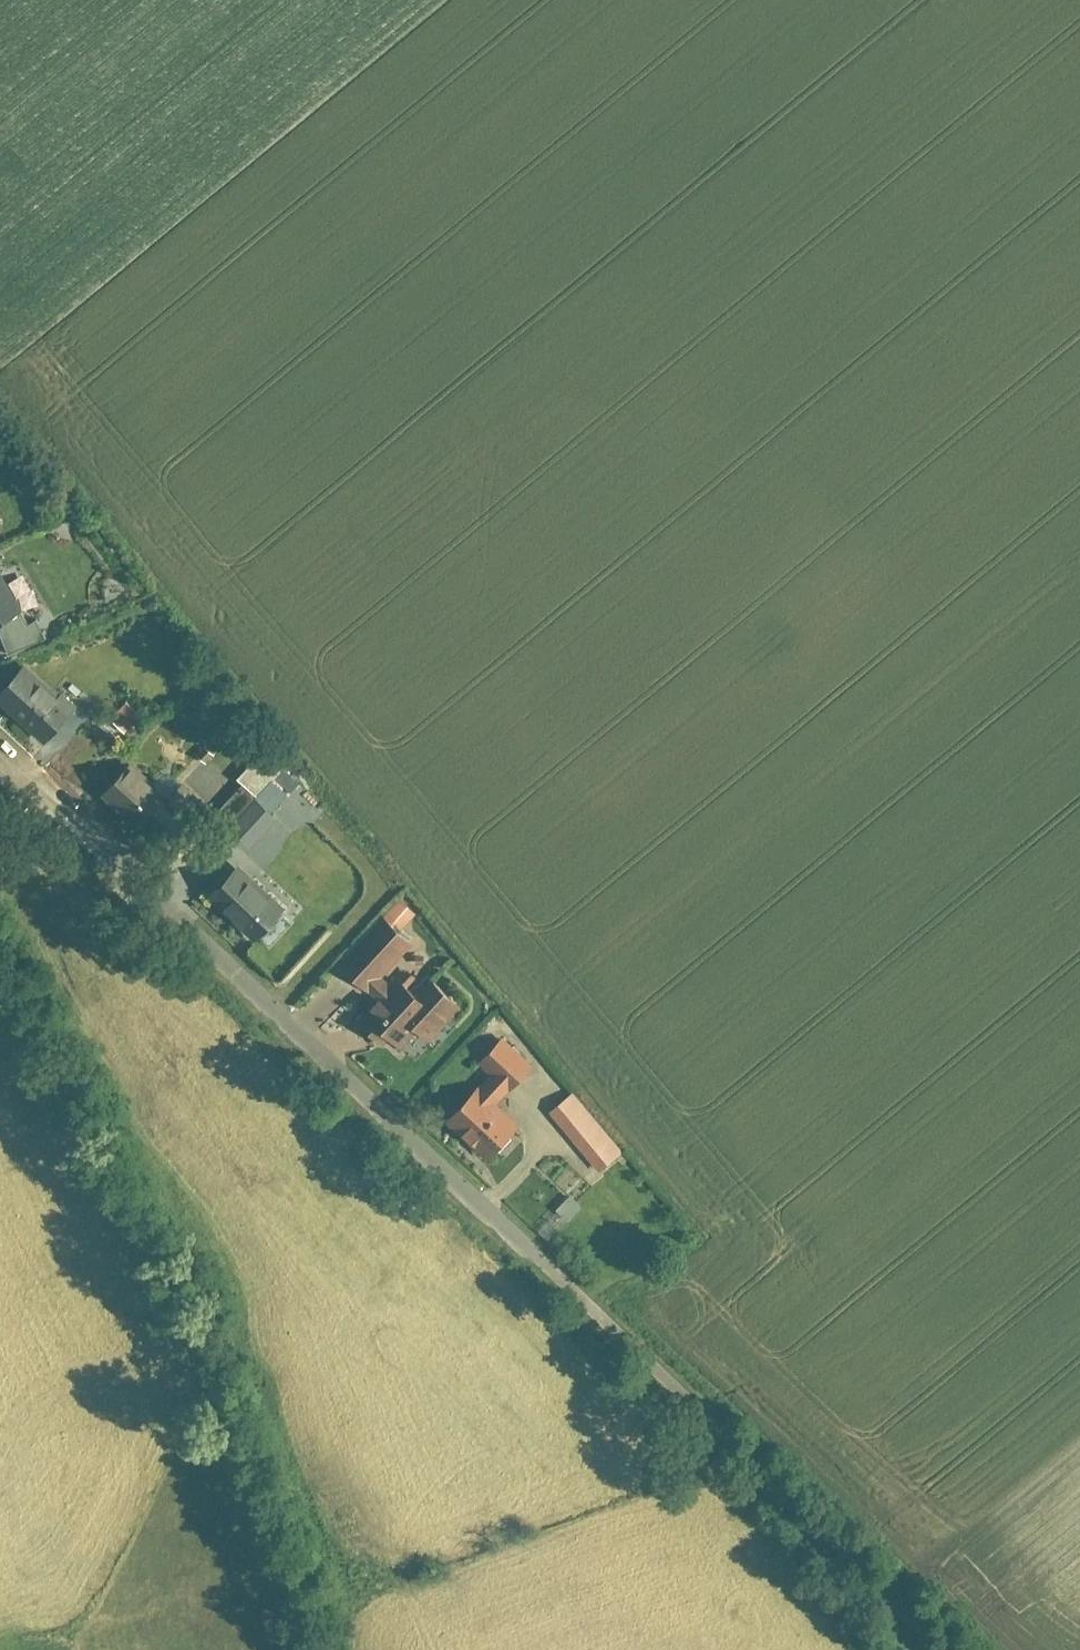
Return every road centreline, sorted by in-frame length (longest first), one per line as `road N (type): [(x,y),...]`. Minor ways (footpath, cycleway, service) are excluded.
road 1 (residential): [(0,755),(941,1649)]

